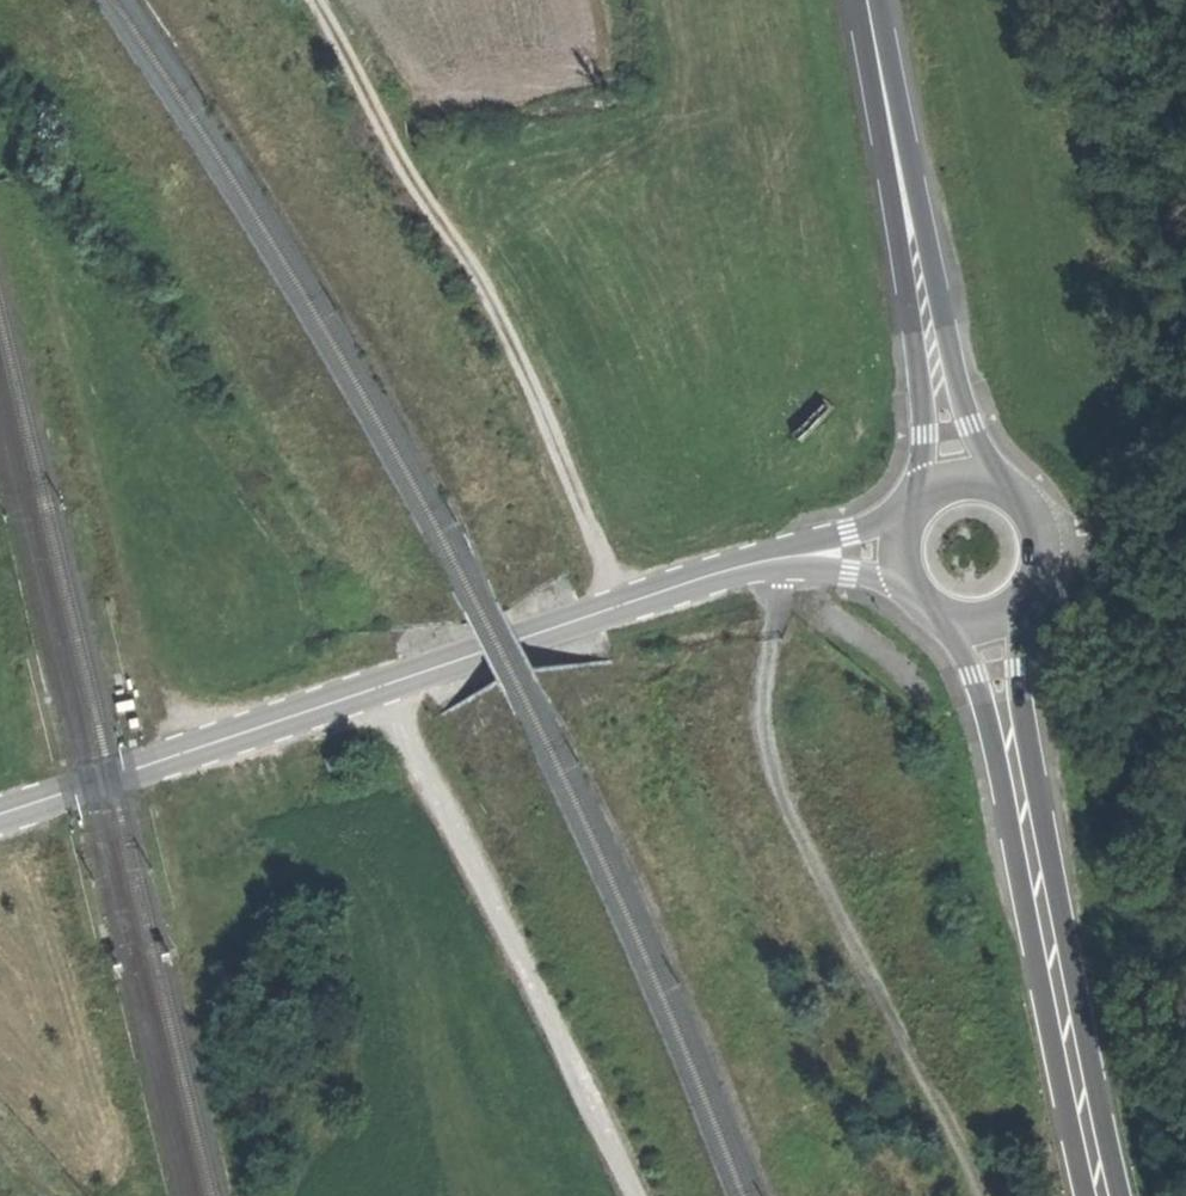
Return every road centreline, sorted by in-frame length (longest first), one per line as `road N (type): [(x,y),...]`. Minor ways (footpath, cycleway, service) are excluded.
road 1 (tertiary): [(790,554),(0,816)]
road 2 (track): [(790,554),(767,609),(754,729),(977,1195)]
road 3 (track): [(617,608),(516,350),(390,146),(312,0)]
road 4 (track): [(177,758),(0,109)]
road 5 (track): [(636,1195),(451,820),(374,688)]
road 6 (secondary): [(884,94),(928,434),(928,490)]
road 7 (secondary): [(985,479),(884,94)]
road 8 (secondary): [(1054,981),(1016,601)]
road 9 (secondary): [(953,617),(1054,981)]
road 10 (secondary): [(1104,1195),(1054,981)]
road 11 (secondary): [(1016,601),(1031,583),(1039,536),(1021,500),(985,479)]
road 12 (tertiary): [(907,514),(790,554)]

